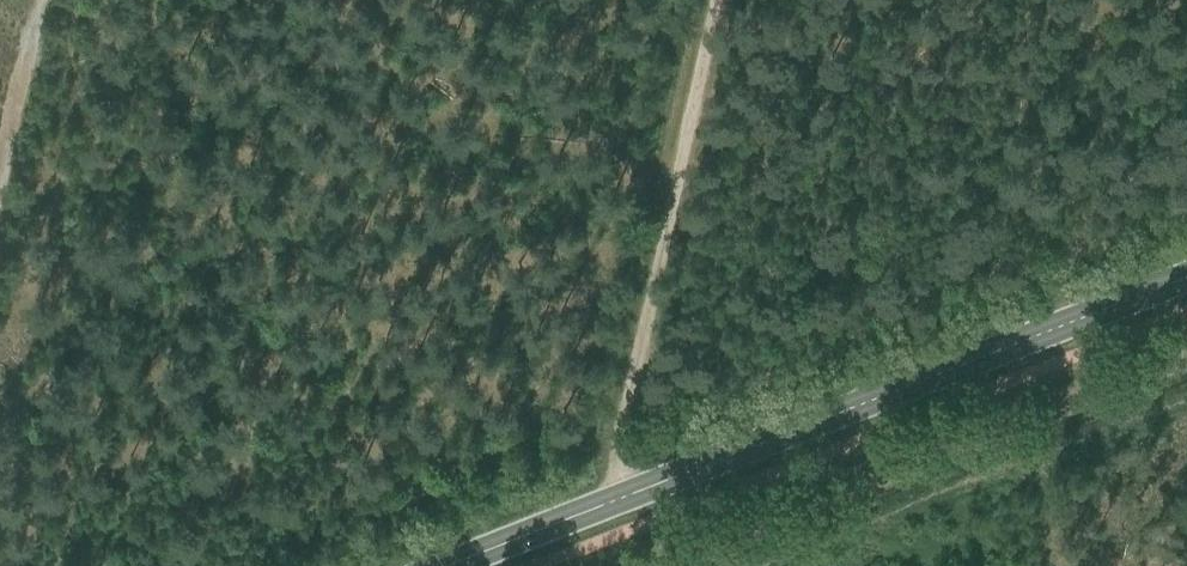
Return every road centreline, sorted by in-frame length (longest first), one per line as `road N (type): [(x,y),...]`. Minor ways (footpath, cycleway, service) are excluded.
road 1 (secondary): [(1186,276),(447,565)]
road 2 (track): [(716,0),(620,435),(621,497)]
road 3 (track): [(37,0),(0,162)]

